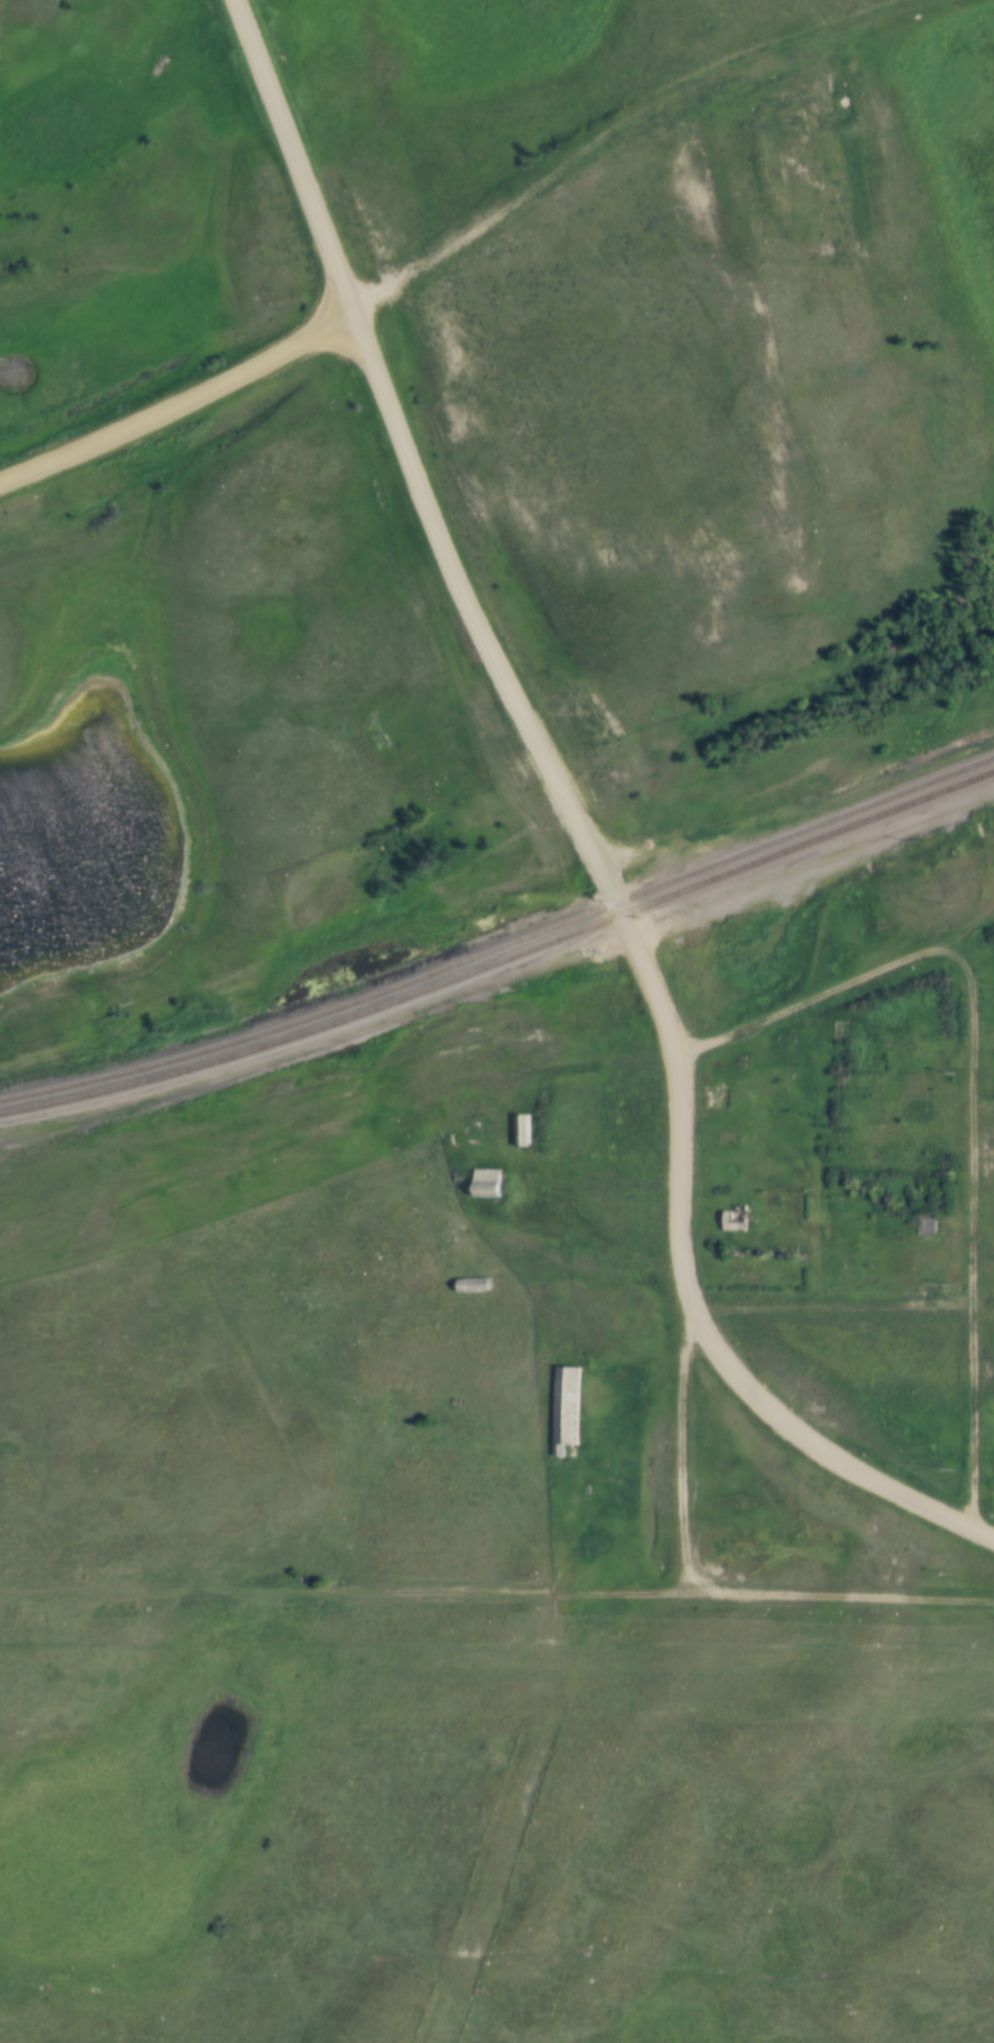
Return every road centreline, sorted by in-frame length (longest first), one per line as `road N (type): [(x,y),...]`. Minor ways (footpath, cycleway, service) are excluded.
road 1 (tertiary): [(345,318),(468,618),(544,748),(674,1038),(683,1088),(679,1257),(704,1337),(733,1379),(784,1427),(840,1467),(975,1533)]
road 2 (tertiary): [(345,318),(264,368),(0,488)]
road 3 (tertiary): [(345,318),(233,0)]

